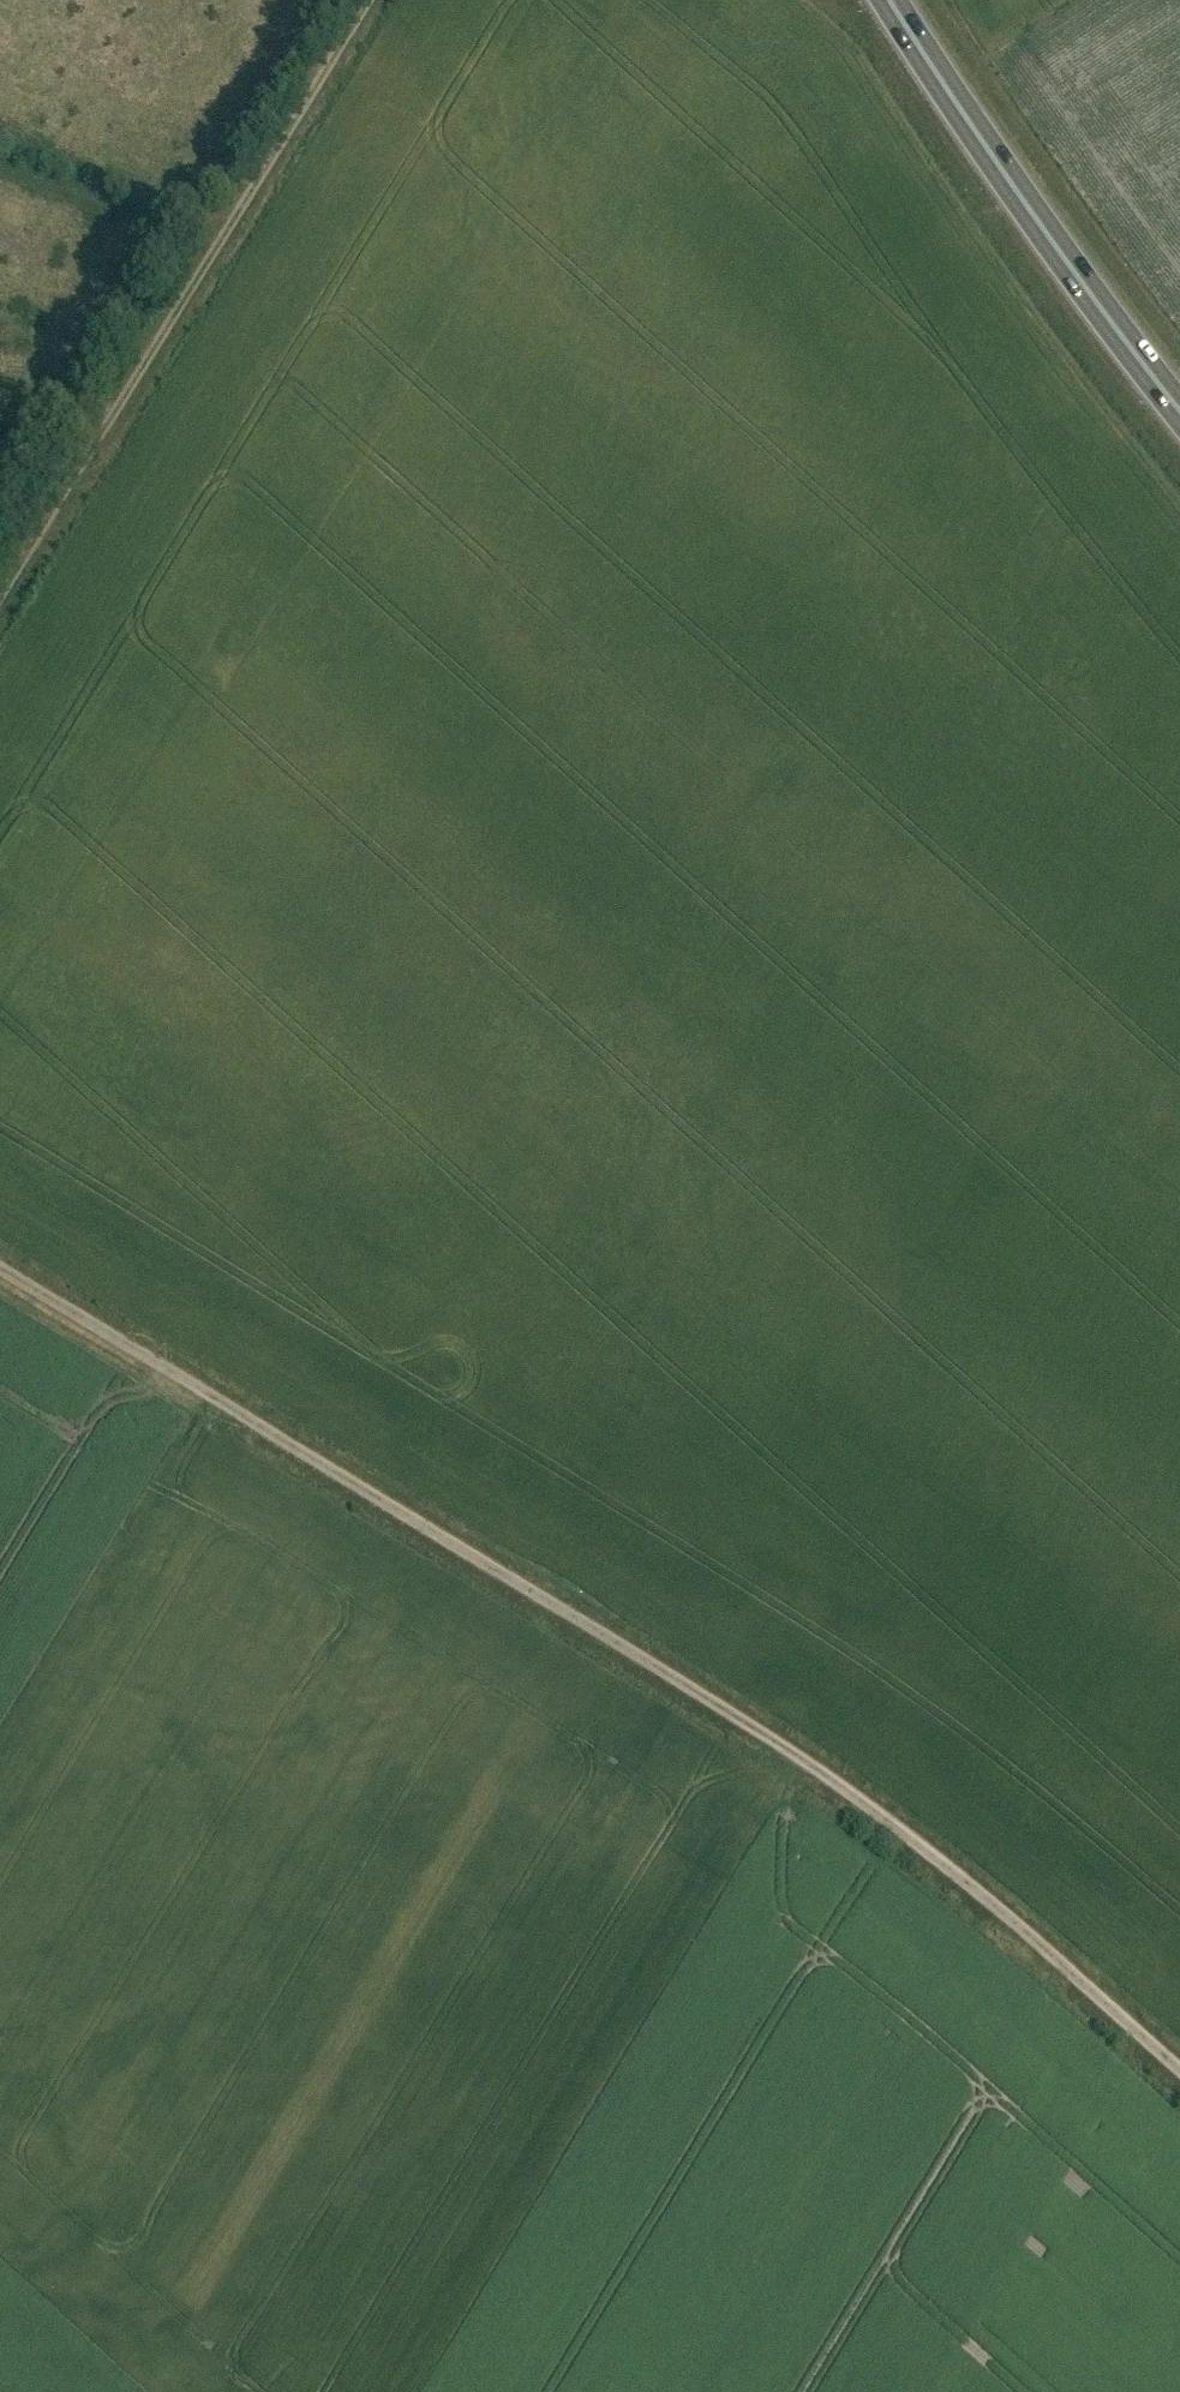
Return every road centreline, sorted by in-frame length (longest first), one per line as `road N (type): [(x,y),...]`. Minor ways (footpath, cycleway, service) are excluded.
road 1 (unclassified): [(1179,2072),(1000,1910),(824,1773),(0,1269)]
road 2 (unclassified): [(0,593),(362,0)]
road 3 (trunk): [(1179,411),(892,0)]

